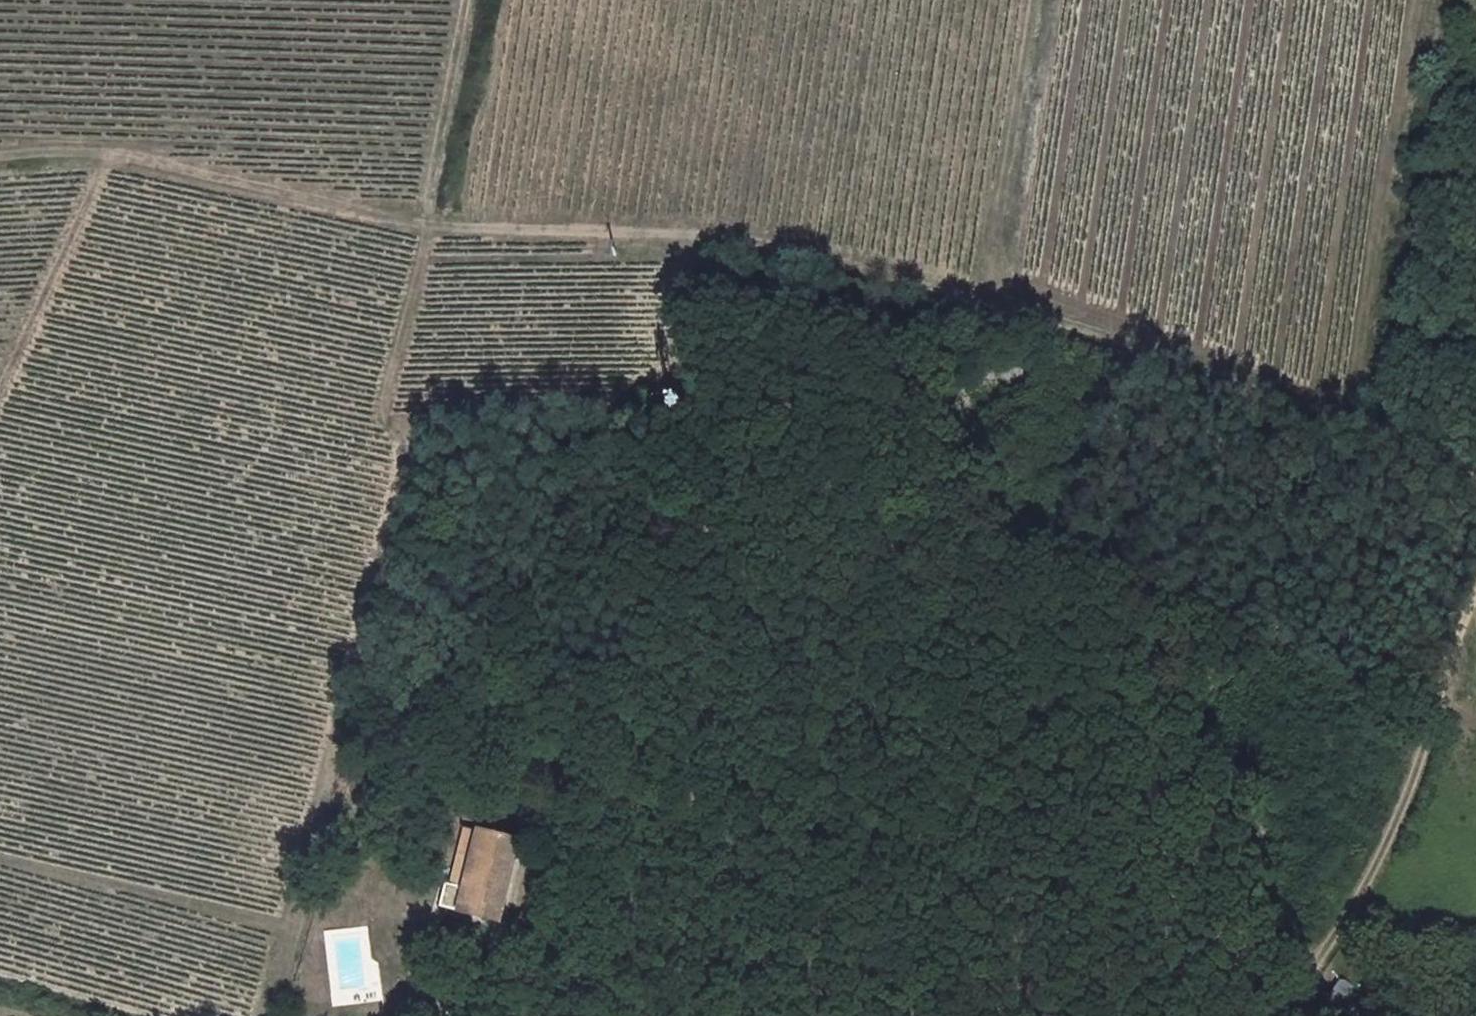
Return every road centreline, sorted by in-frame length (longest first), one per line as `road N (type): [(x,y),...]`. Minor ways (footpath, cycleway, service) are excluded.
road 1 (track): [(0,156),(143,161),(395,223),(768,238),(1013,314),(1475,487)]
road 2 (track): [(1273,1015),(1379,854),(1475,605)]
road 3 (track): [(972,301),(1027,0)]

